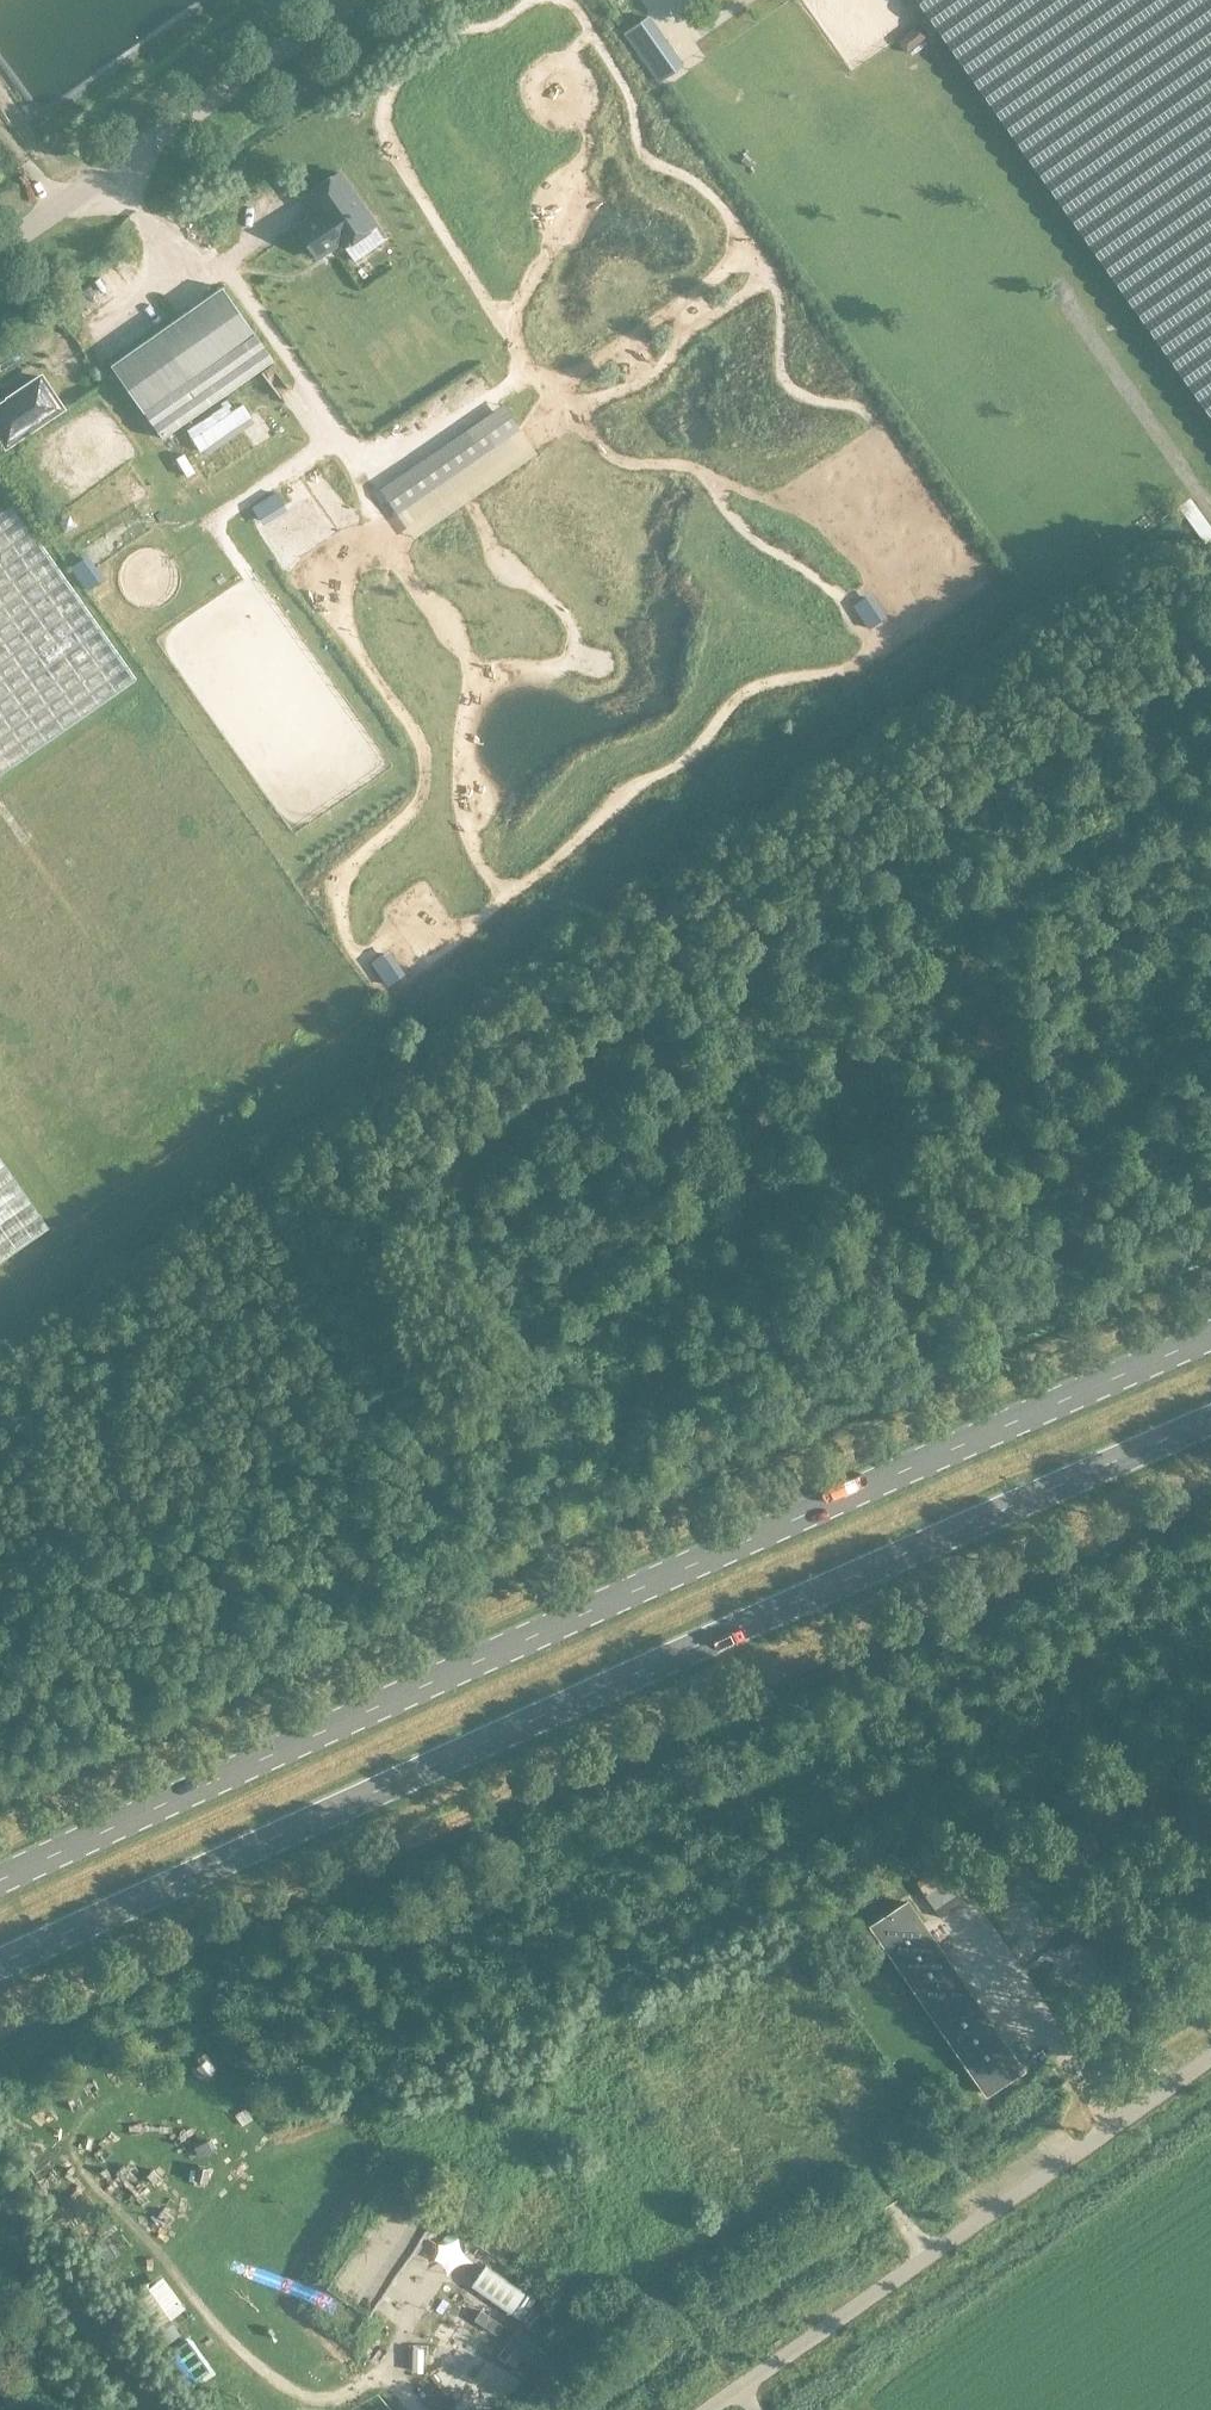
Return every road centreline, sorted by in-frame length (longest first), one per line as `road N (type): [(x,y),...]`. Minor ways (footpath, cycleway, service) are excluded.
road 1 (trunk): [(0,1968),(1210,1418)]
road 2 (trunk): [(1210,1338),(0,1884)]
road 3 (residential): [(712,2409),(1210,2058)]
road 4 (unclassified): [(0,250),(356,0)]

